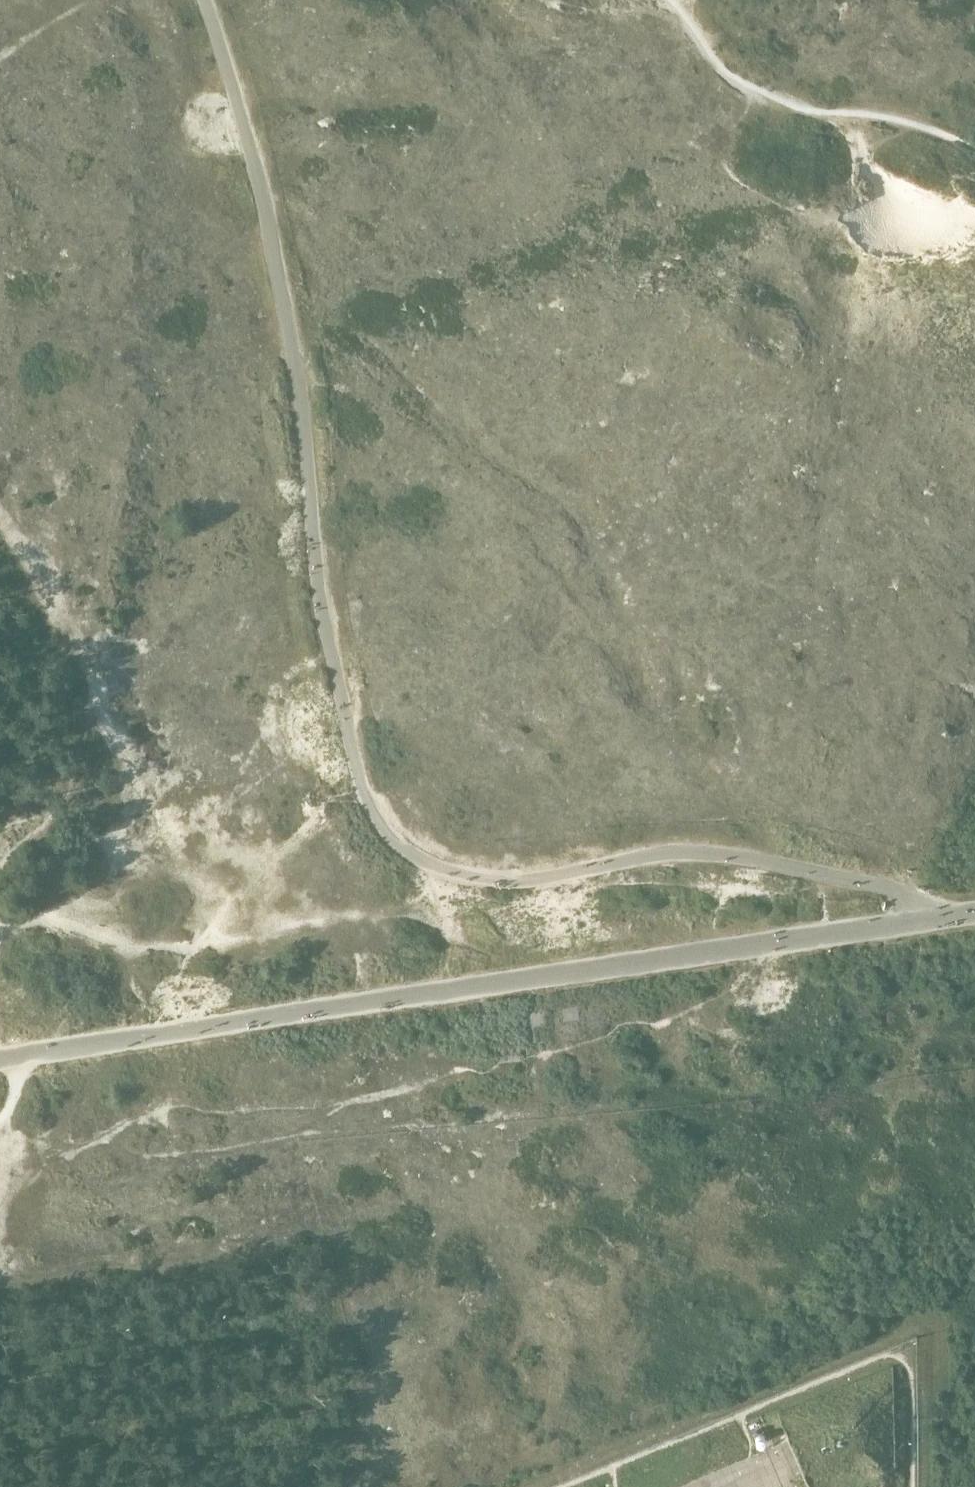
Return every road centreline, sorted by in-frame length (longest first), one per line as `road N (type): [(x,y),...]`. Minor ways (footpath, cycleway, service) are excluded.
road 1 (unclassified): [(946,917),(894,892),(696,850),(494,883),(457,879),(397,851),(358,774),(327,628),(297,352),(204,0)]
road 2 (unclassified): [(946,917),(0,1059)]

